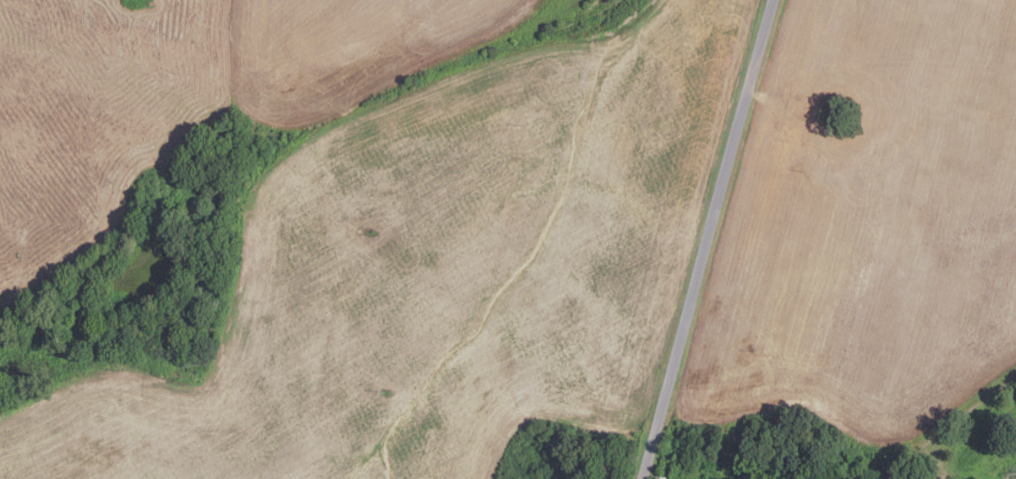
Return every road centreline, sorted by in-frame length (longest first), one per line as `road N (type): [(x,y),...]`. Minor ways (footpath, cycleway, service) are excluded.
road 1 (residential): [(644,478),(775,0)]

